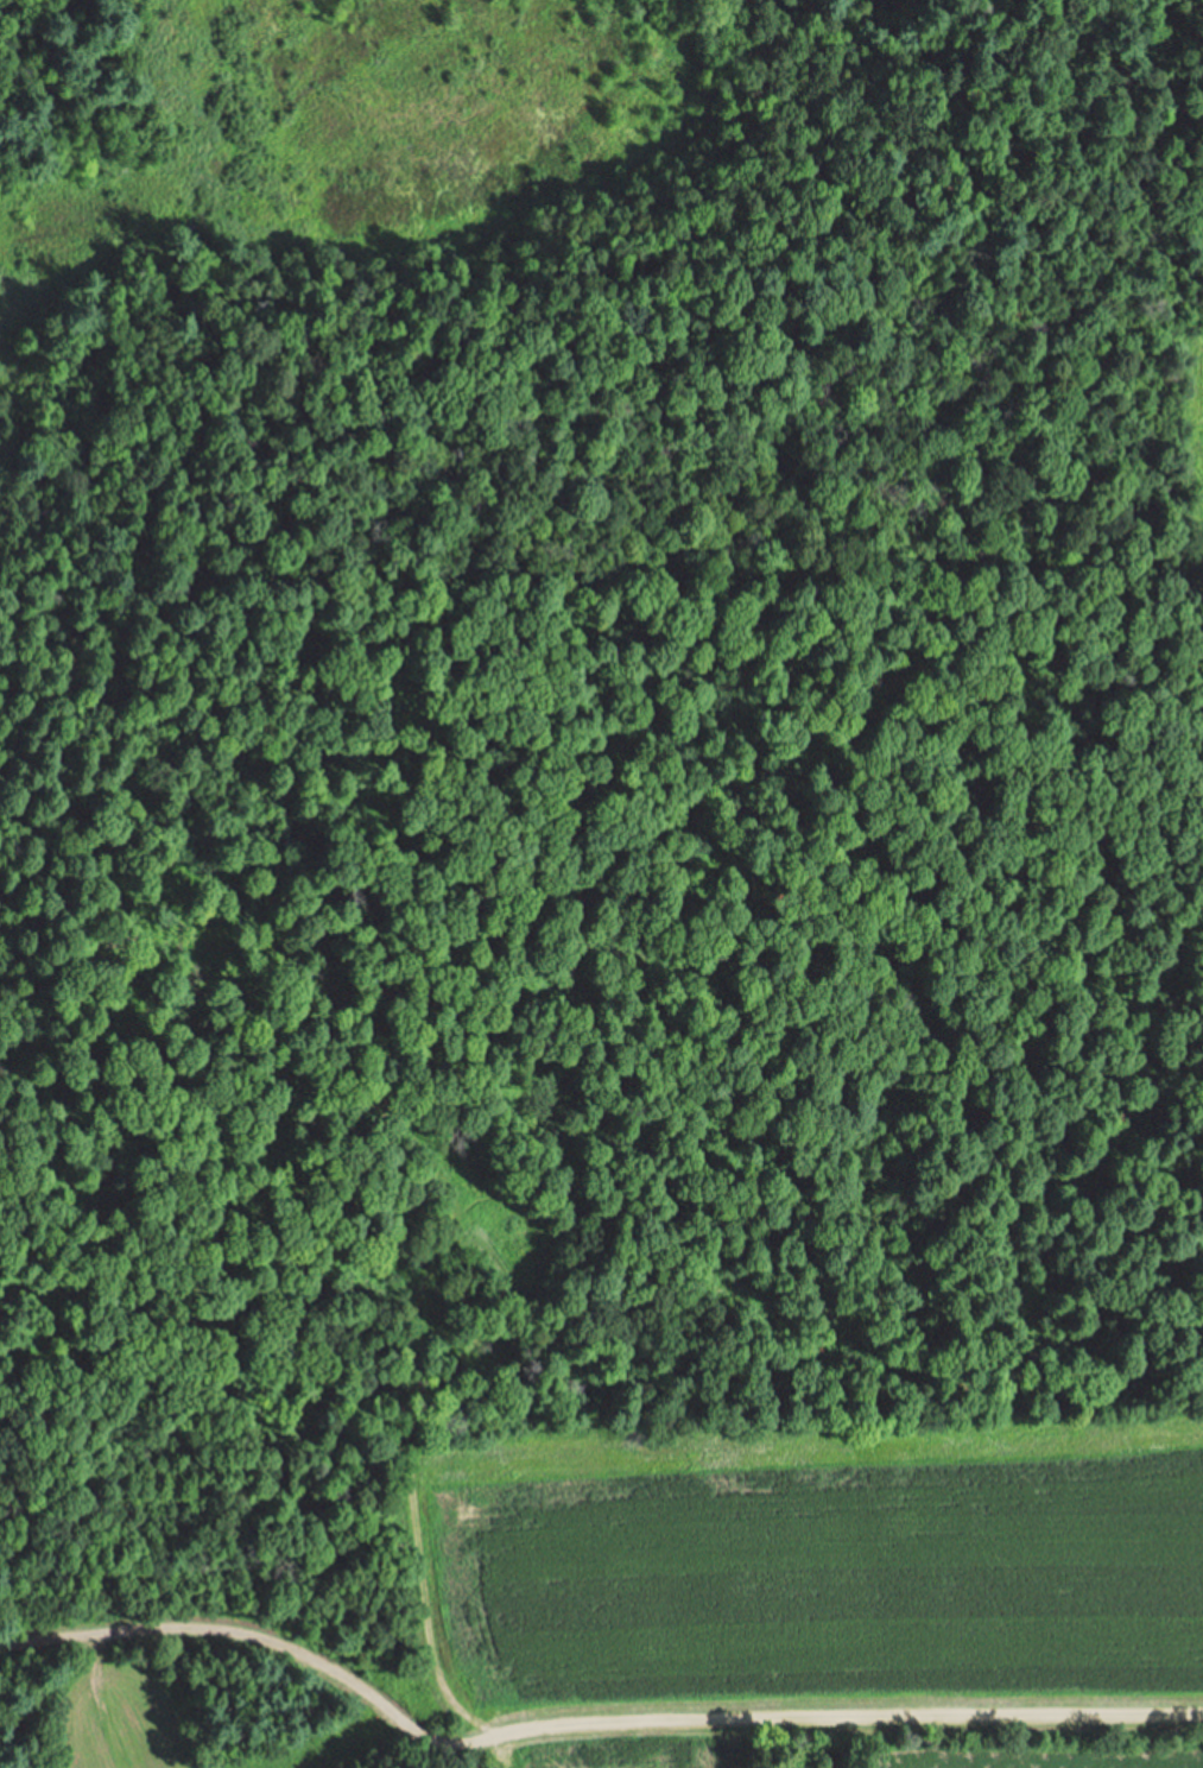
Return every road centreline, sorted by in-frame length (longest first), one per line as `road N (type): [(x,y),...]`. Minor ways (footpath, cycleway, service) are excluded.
road 1 (residential): [(538,1735),(1202,1722)]

